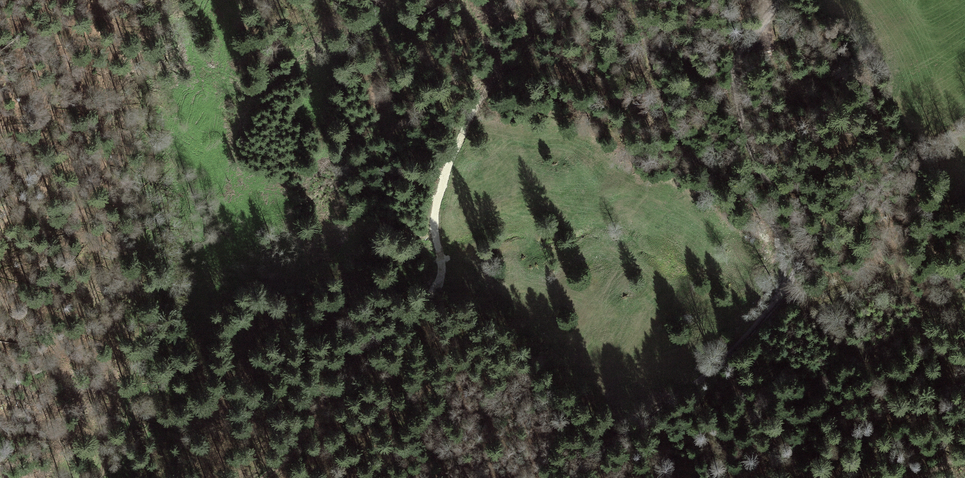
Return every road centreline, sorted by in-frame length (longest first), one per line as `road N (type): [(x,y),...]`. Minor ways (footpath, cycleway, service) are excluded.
road 1 (unclassified): [(783,0),(747,41),(735,76),(758,166),(799,228),(798,267),(733,347),(575,477)]
road 2 (track): [(467,0),(499,75),(446,174),(435,229),(439,284),(382,333),(263,477)]
road 3 (track): [(101,477),(133,381),(135,145),(168,0)]
road 4 (track): [(781,294),(778,231),(680,143),(632,0)]

